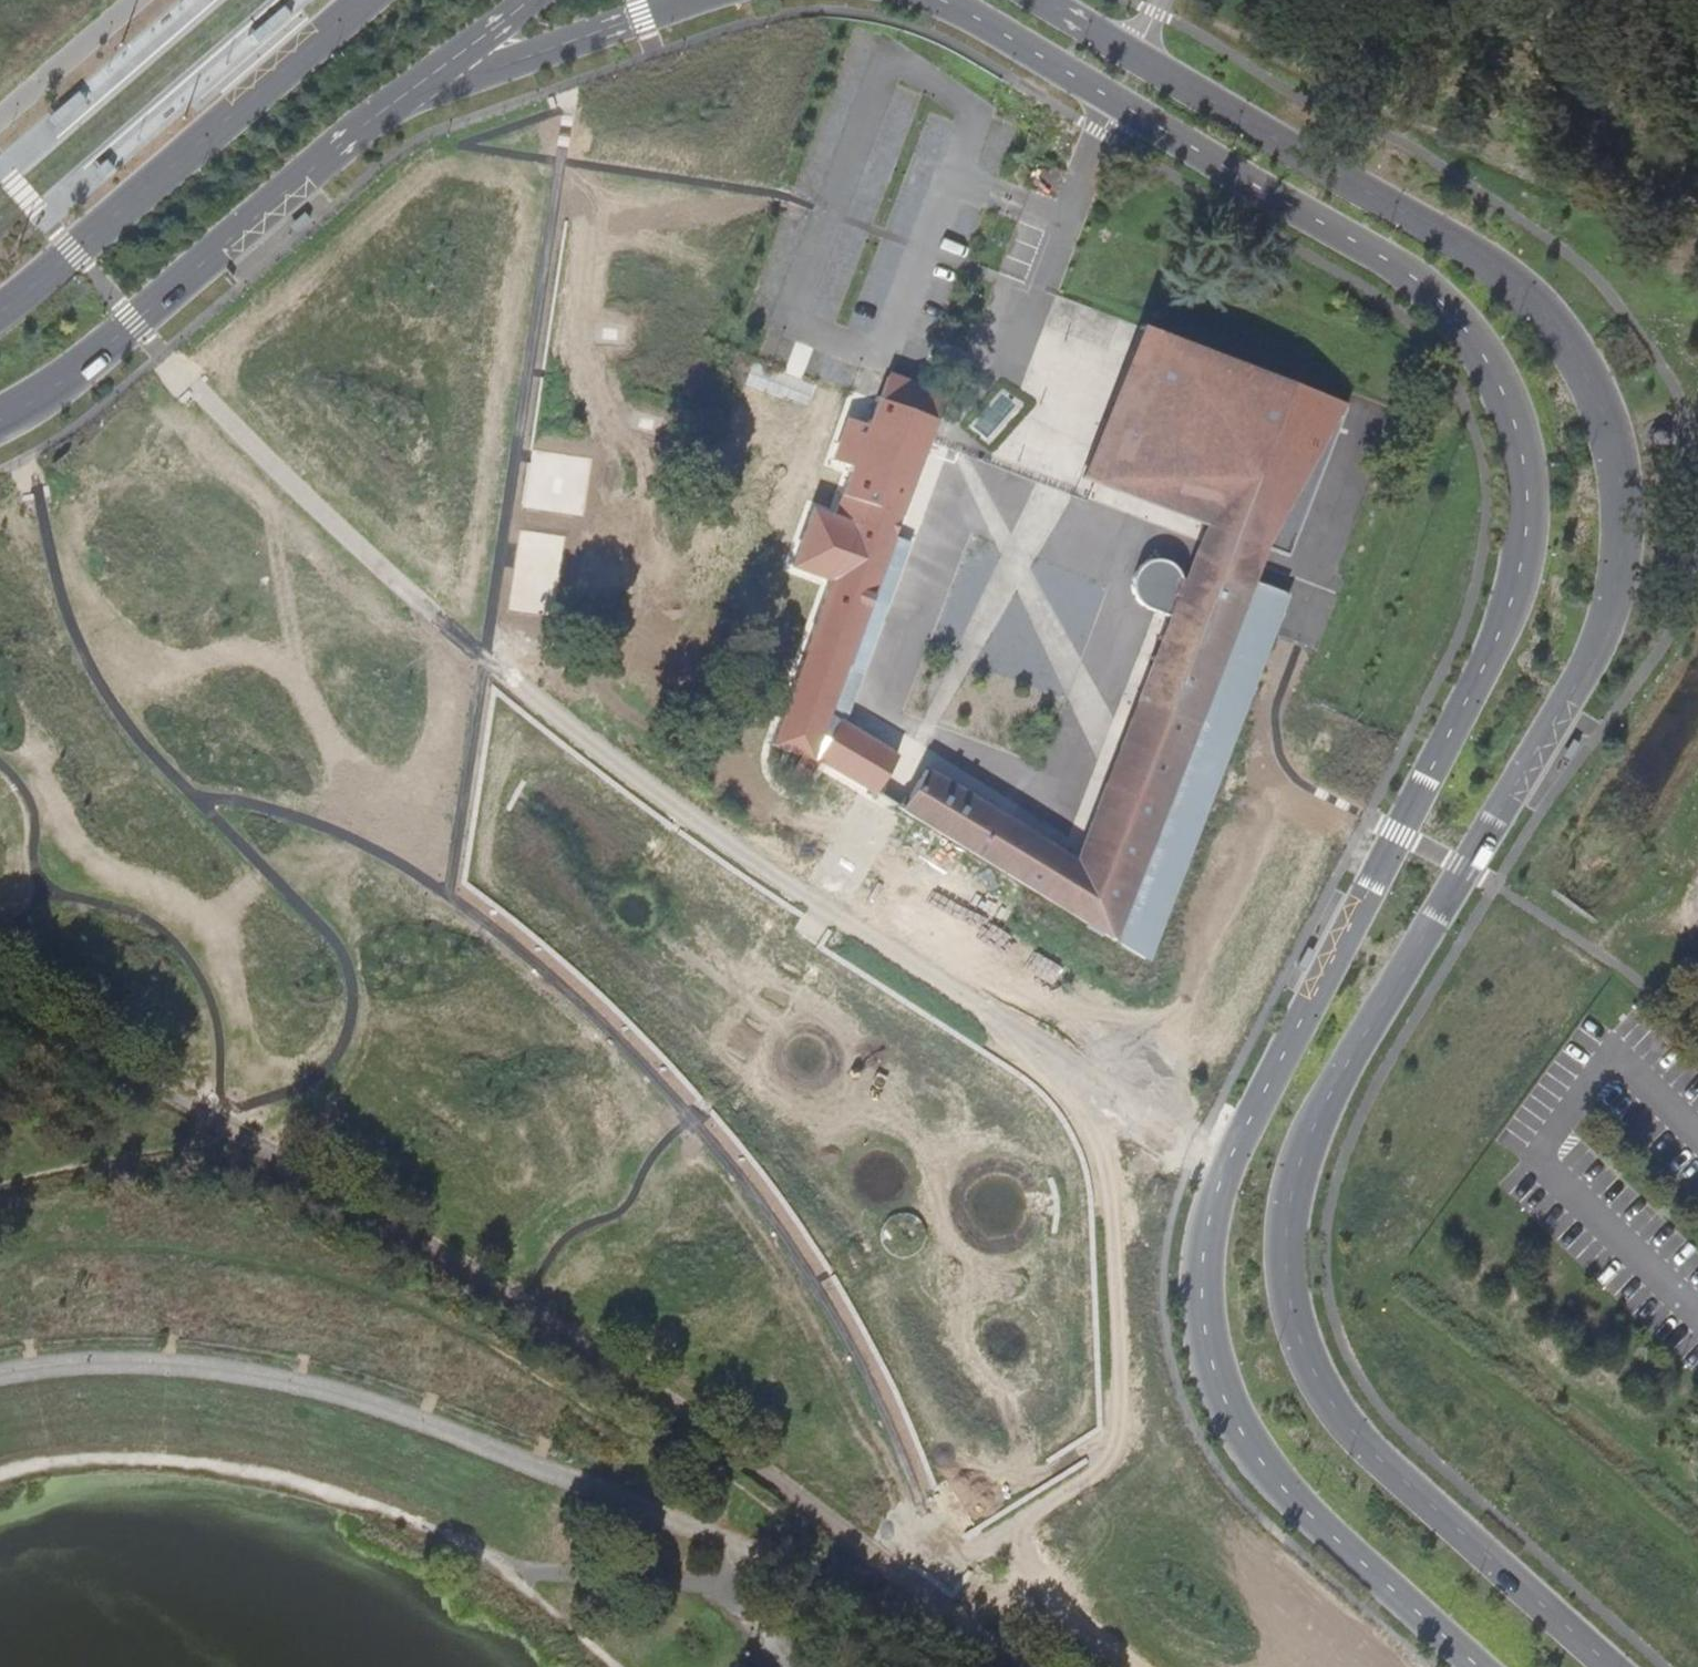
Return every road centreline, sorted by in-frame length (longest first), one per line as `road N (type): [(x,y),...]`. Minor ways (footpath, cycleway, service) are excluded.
road 1 (secondary): [(1607,1666),(1381,1466),(1328,1407),(1298,1348),(1284,1252),(1295,1178),(1332,1092),(1594,645),(1619,537),(1609,436),(1591,374),(1551,315),(1500,269),(1046,0)]
road 2 (secondary): [(941,0),(1388,260),(1443,304),(1489,359),(1511,405),(1530,507),(1524,577),(1510,616),(1235,1142),(1200,1273),(1212,1370),(1257,1458),(1320,1528),(1478,1666)]
road 3 (unclassified): [(168,356),(483,662),(662,804),(1102,1089)]
road 4 (unclassified): [(0,985),(620,1365),(893,1571)]
road 5 (unclassified): [(893,1571),(829,1578),(327,1389),(170,1363),(0,1374)]
road 6 (unclassified): [(1102,1089),(1122,1410),(1116,1447),(1093,1476),(1022,1523),(969,1550),(922,1542),(893,1571)]
road 7 (secondary): [(0,418),(140,324),(369,124),(435,83)]
road 8 (secondary): [(371,0),(0,314)]
road 9 (secondary): [(435,83),(680,0)]
road 10 (unclassified): [(893,1571),(1021,1666)]
road 11 (secondary): [(435,83),(533,0)]

